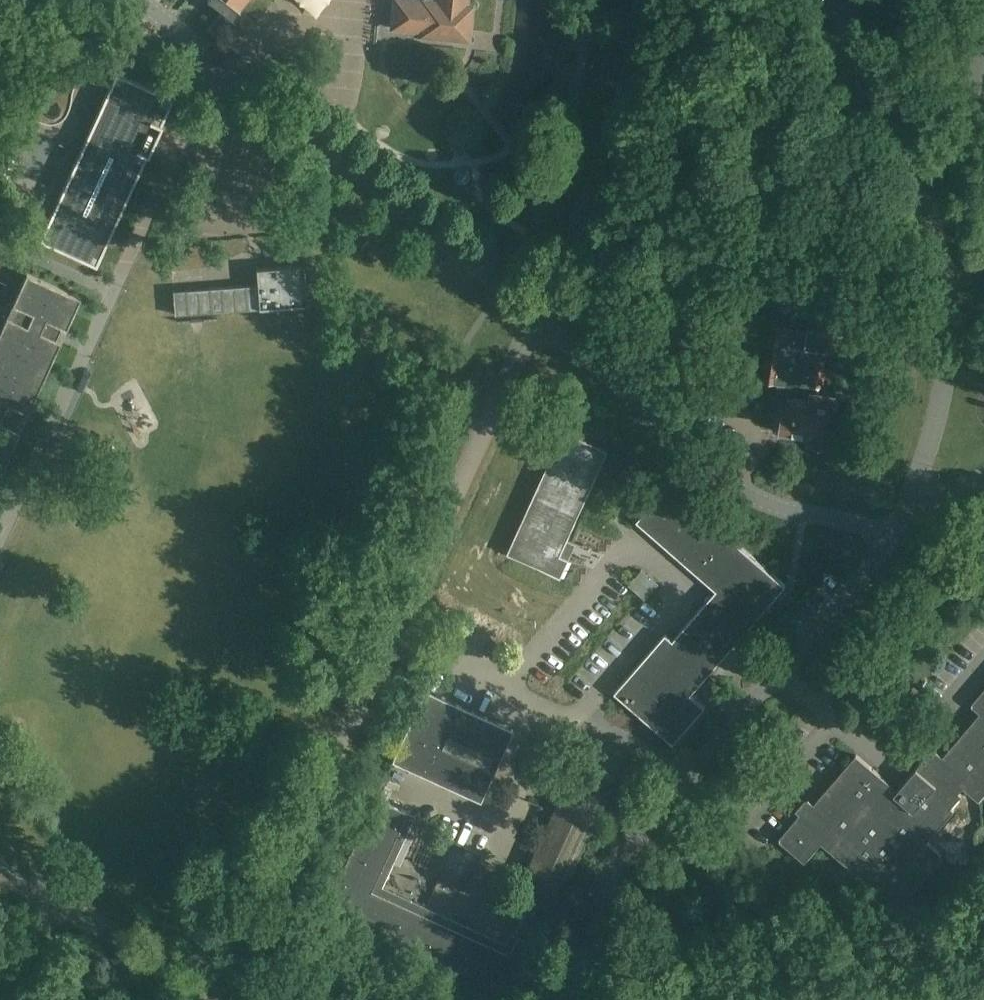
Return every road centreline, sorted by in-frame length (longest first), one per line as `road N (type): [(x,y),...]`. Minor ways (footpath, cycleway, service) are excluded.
road 1 (residential): [(590,999),(590,931),(643,822),(899,537)]
road 2 (residential): [(0,535),(179,147),(205,135),(240,80)]
road 3 (residential): [(899,537),(759,501),(535,316)]
road 4 (residential): [(568,716),(681,593),(650,554),(622,548),(509,681)]
road 5 (residential): [(227,994),(385,638)]
road 6 (residential): [(535,316),(240,80)]
road 7 (residential): [(385,638),(535,316)]
road 8 (residential): [(914,510),(948,352),(943,234),(917,166)]
road 9 (residential): [(535,316),(618,104),(646,0)]
road 10 (residential): [(227,994),(0,868)]
road 11 (residential): [(394,777),(510,831),(568,716)]
road 12 (residential): [(765,999),(983,972)]
road 13 (residential): [(917,166),(839,0)]
road 14 (residential): [(240,80),(135,0)]
road 15 (residential): [(509,681),(385,638)]

